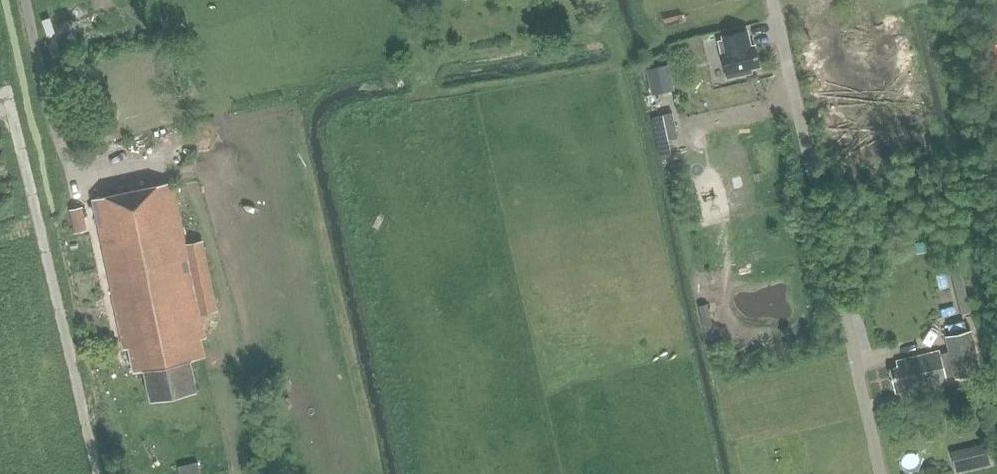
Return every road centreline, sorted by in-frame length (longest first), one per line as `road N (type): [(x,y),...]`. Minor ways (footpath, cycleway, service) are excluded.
road 1 (unclassified): [(876,473),(768,0)]

